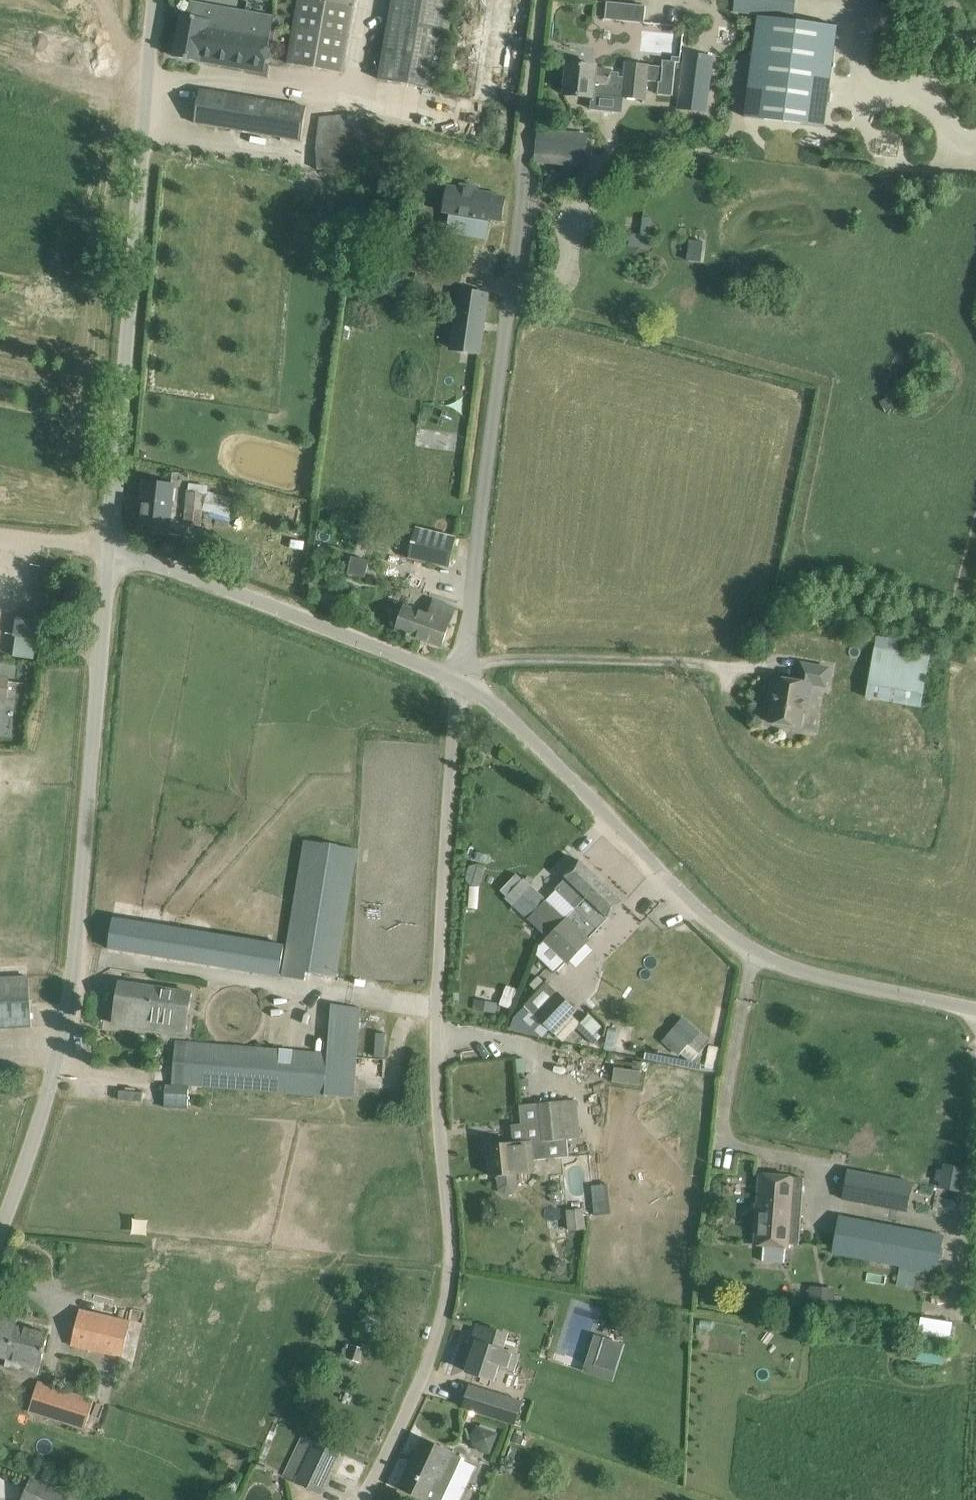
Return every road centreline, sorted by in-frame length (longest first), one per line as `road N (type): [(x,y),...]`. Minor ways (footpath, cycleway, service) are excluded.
road 1 (unclassified): [(359,1499),(428,1366),(450,1290),(436,986),(461,681)]
road 2 (unclassified): [(0,1249),(61,1066),(113,536)]
road 3 (unclassified): [(975,1012),(800,971),(757,952),(498,706),(461,681)]
road 4 (unclassified): [(461,681),(512,304),(529,107)]
road 5 (unclassified): [(113,536),(156,0)]
road 6 (unclassified): [(461,681),(113,536)]

